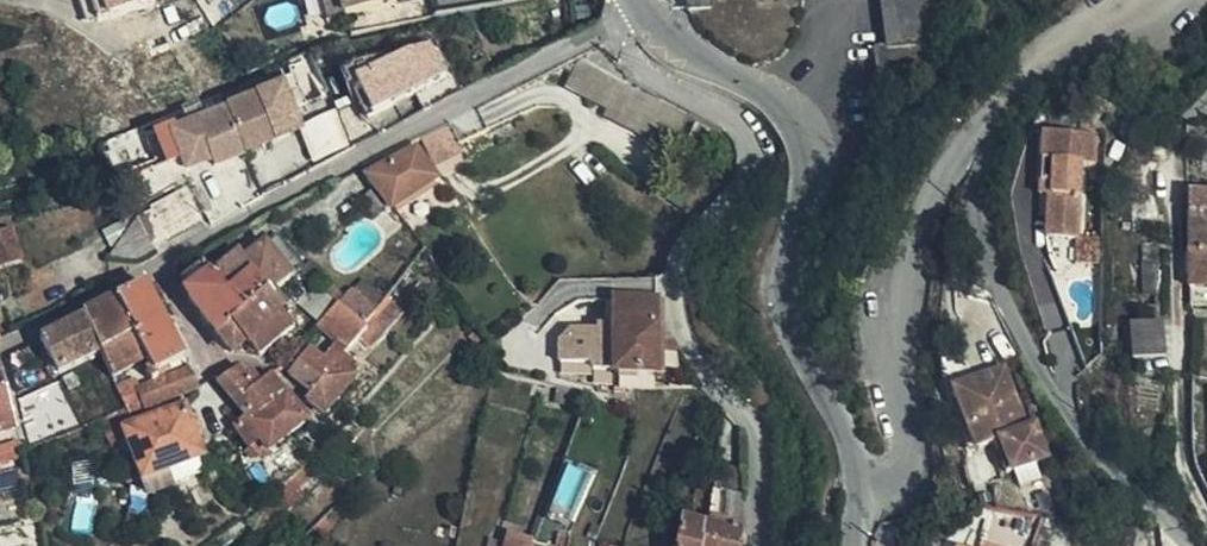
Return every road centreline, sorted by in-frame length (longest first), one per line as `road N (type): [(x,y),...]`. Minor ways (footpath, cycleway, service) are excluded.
road 1 (residential): [(0,333),(608,31)]
road 2 (residential): [(759,545),(758,445),(696,351),(692,279),(745,169),(746,145),(724,121),(631,65),(608,31)]
road 3 (residential): [(638,15),(674,57),(777,98),(810,131),(815,186),(787,265),(784,317),(858,467),(861,494)]
road 4 (residential): [(949,175),(921,239),(906,311),(913,372),(903,455),(885,488),(861,494)]
road 5 (residential): [(949,175),(1027,77),(1138,0)]

